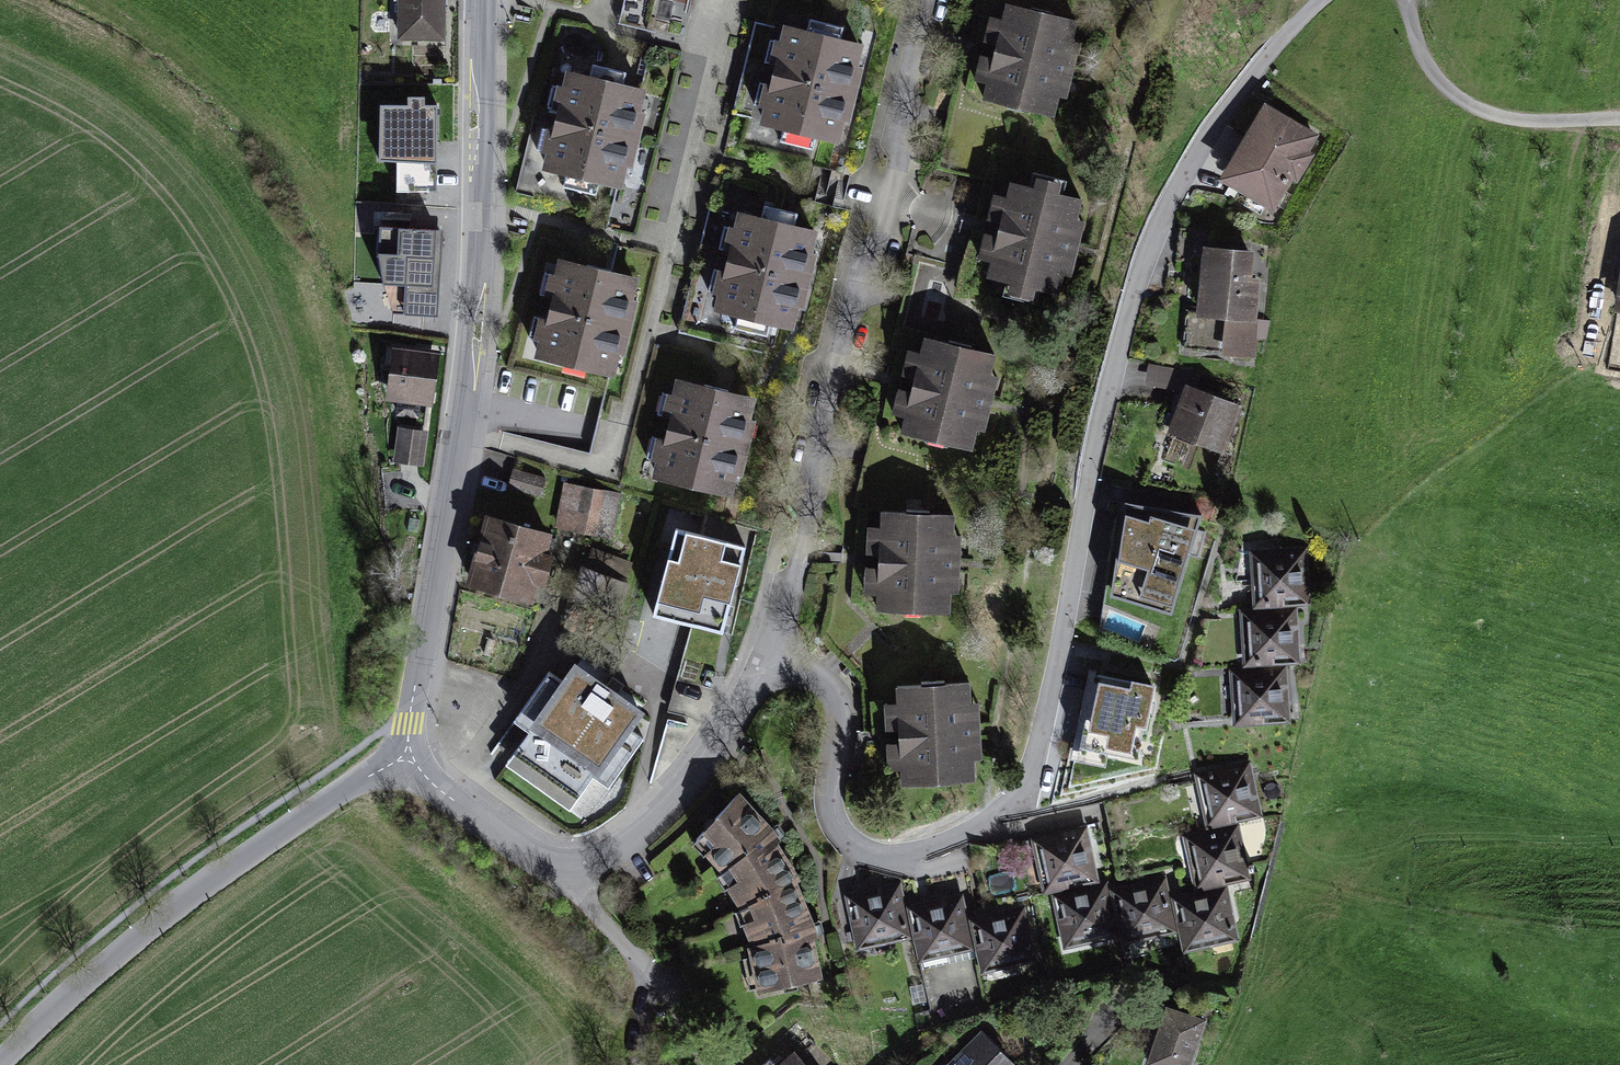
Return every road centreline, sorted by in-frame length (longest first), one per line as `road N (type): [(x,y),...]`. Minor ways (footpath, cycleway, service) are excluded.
road 1 (residential): [(780,666),(809,673),(841,716),(830,791),(839,829),(862,851),(905,860),(954,849),(1001,818),(1035,769),(1138,281),(1170,206),(1253,88),(1332,0)]
road 2 (residential): [(408,755),(466,401),(481,214),(483,0)]
road 3 (residential): [(780,666),(925,0)]
road 4 (unclassified): [(0,1060),(80,985),(278,831),(408,755)]
road 5 (residential): [(561,866),(605,860),(654,824),(736,726),(756,681),(780,666)]
road 6 (residential): [(1405,0),(1417,50),(1460,107),(1508,125),(1619,126)]
road 7 (residential): [(561,866),(707,1064)]
road 8 (residential): [(408,755),(448,797),(534,859),(561,866)]

